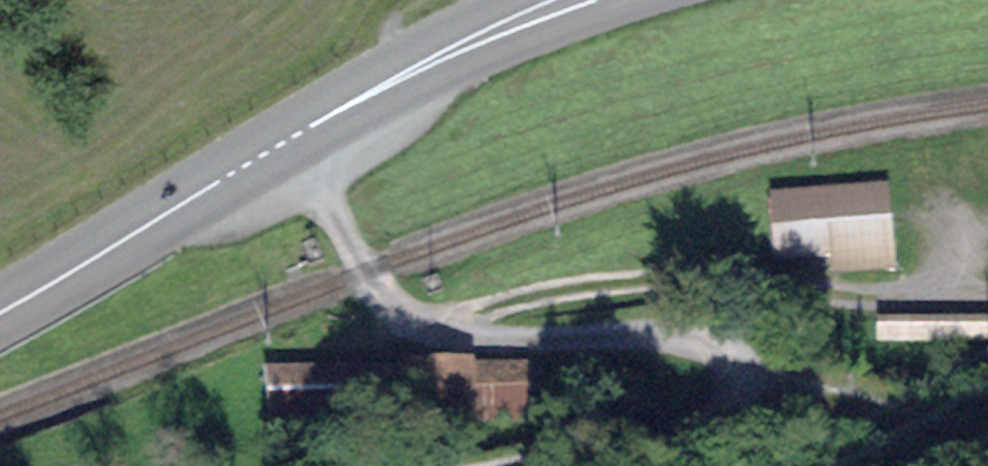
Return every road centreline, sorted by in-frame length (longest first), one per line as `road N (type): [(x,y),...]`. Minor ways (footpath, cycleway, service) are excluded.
road 1 (track): [(293,137),(403,329),(485,343),(709,343),(744,382),(722,440),(541,465)]
road 2 (secondary): [(567,0),(382,86),(0,312)]
road 3 (track): [(987,435),(847,408)]

